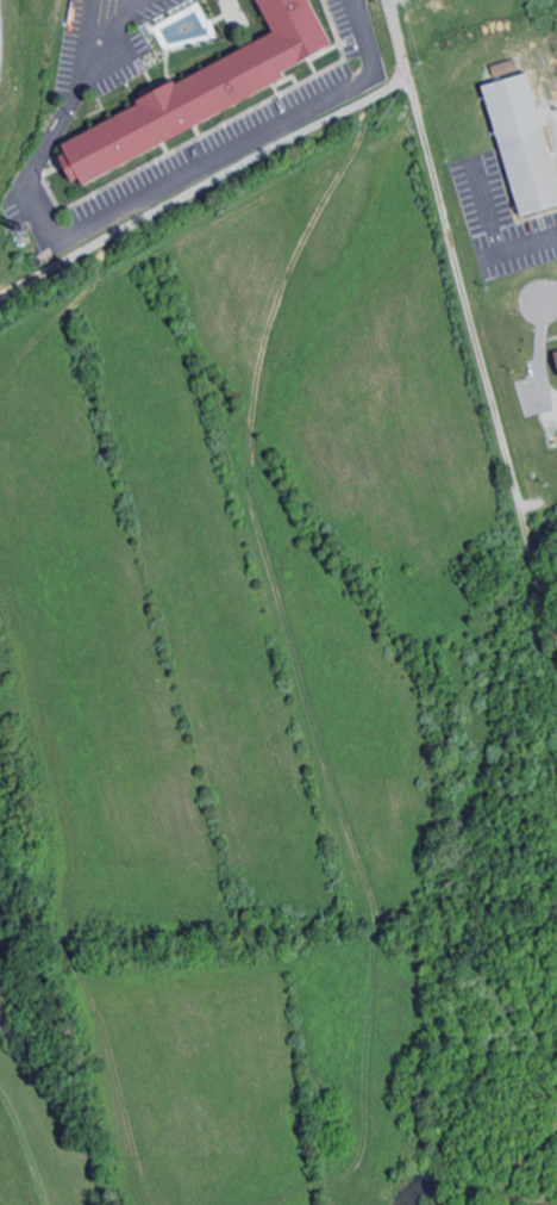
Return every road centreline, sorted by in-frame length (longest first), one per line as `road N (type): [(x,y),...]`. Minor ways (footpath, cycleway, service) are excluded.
road 1 (residential): [(556,653),(386,0)]

